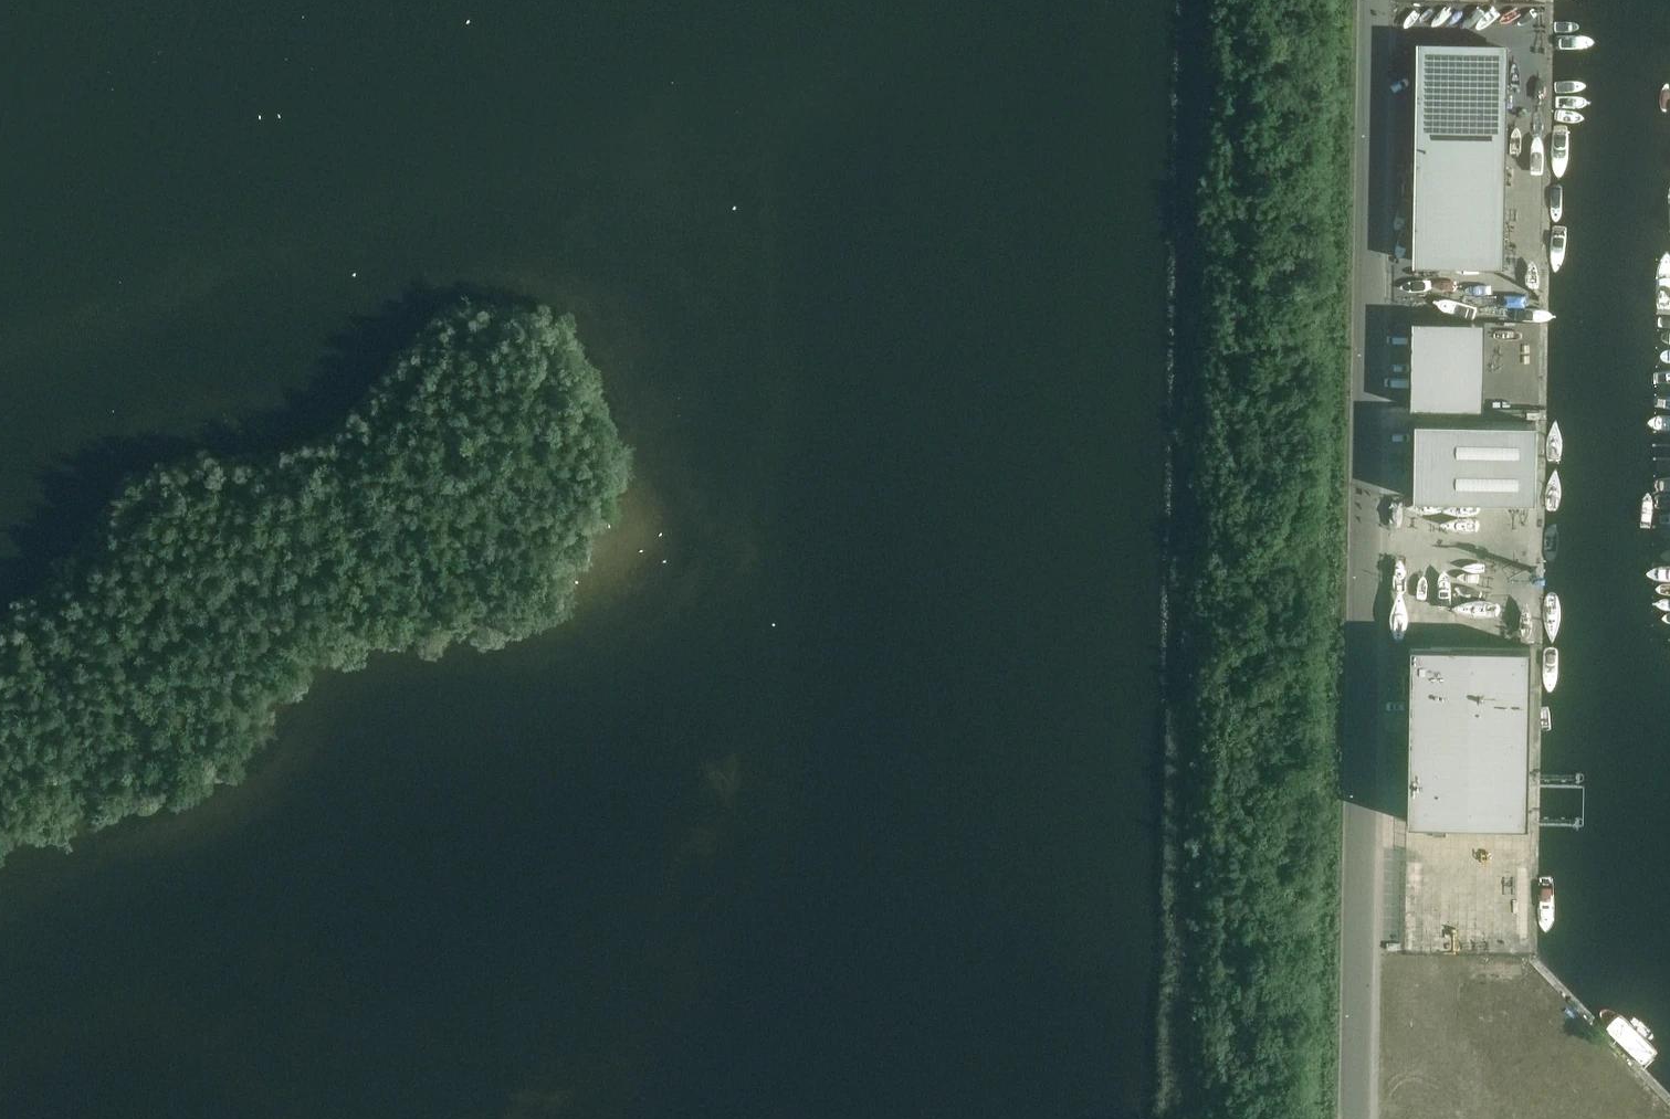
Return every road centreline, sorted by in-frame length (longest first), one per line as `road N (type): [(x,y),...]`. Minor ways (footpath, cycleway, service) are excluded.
road 1 (unclassified): [(1355,1118),(1377,0)]

